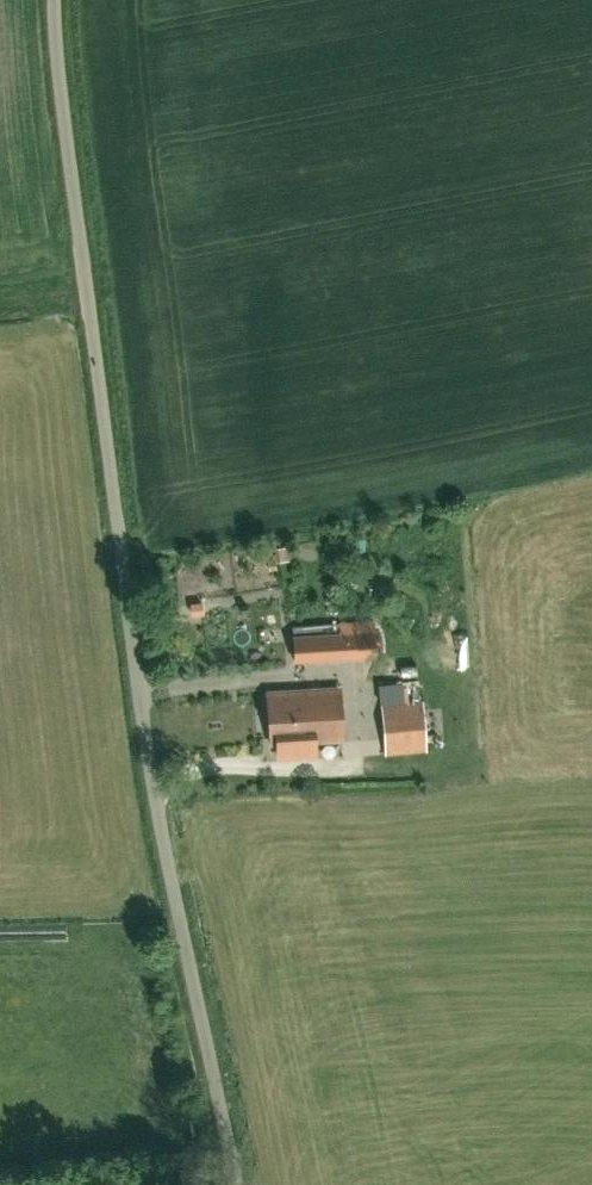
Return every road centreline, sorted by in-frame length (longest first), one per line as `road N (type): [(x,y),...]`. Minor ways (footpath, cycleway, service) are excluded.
road 1 (unclassified): [(235,1184),(148,745),(61,118),(58,0)]

